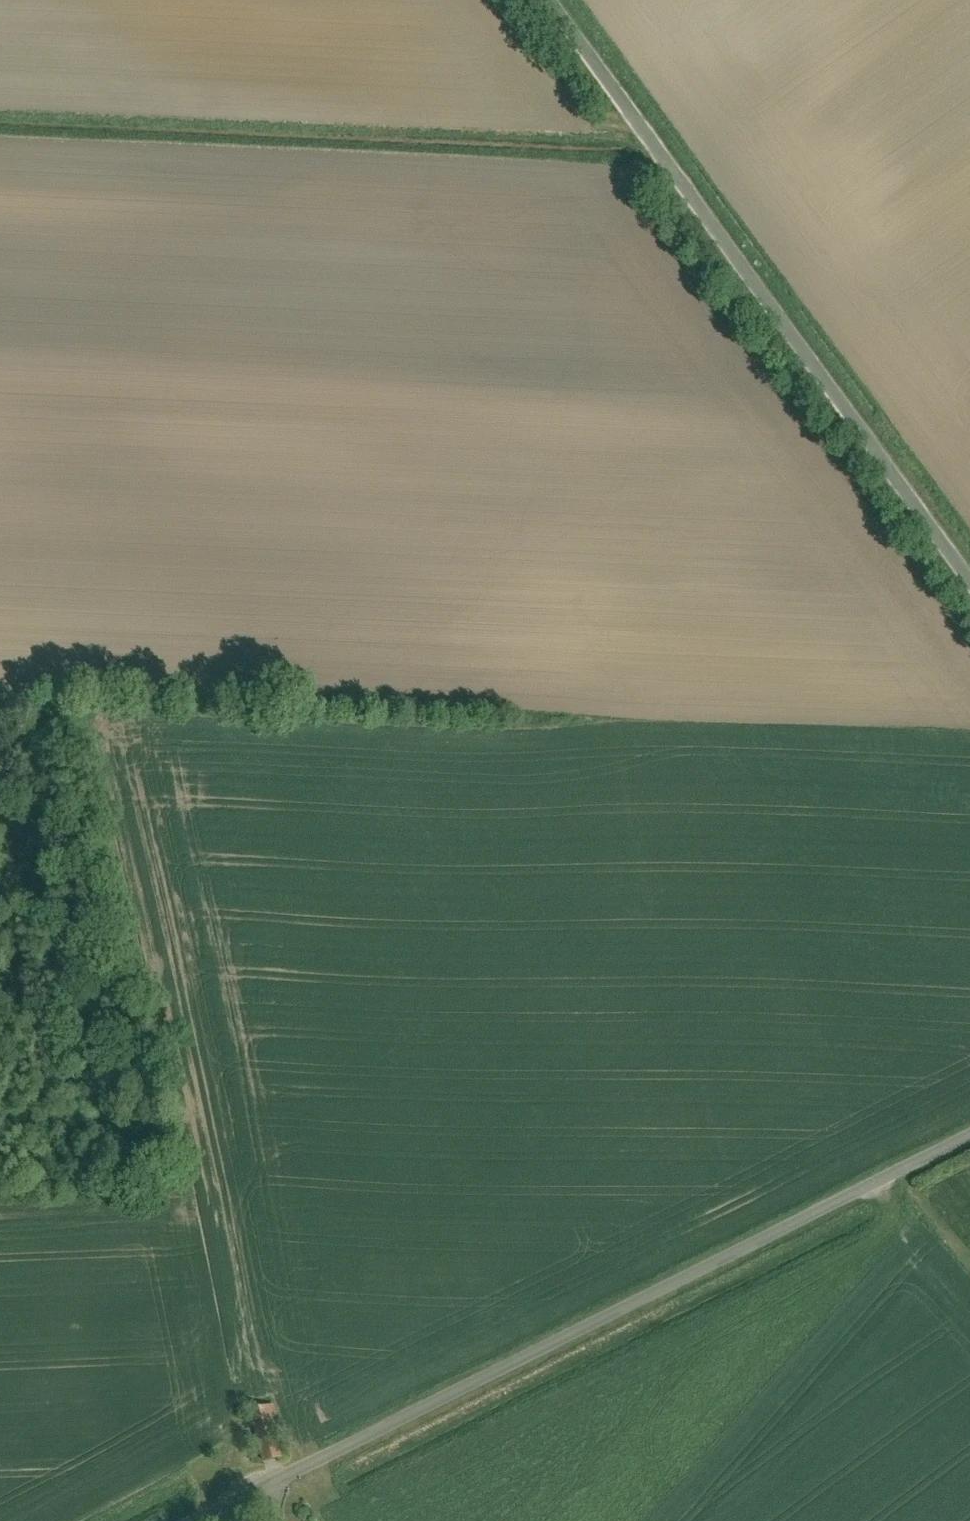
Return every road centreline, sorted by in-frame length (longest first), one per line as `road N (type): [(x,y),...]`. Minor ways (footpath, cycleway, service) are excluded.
road 1 (residential): [(969,1133),(195,1520)]
road 2 (unclassified): [(549,0),(969,579)]

